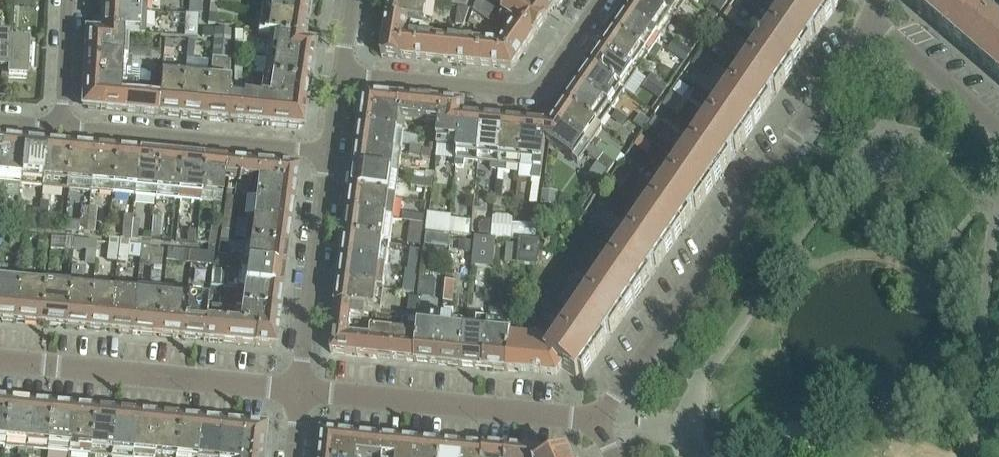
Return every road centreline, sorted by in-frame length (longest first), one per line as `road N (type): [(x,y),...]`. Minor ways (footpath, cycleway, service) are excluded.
road 1 (residential): [(876,23),(601,419)]
road 2 (residential): [(601,0),(540,90),(340,73)]
road 3 (residential): [(298,391),(601,419)]
road 4 (residential): [(0,362),(298,391)]
road 5 (residential): [(62,128),(327,152)]
road 6 (residential): [(298,391),(327,152)]
road 7 (residential): [(998,124),(876,23)]
road 8 (residential): [(62,128),(68,0)]

